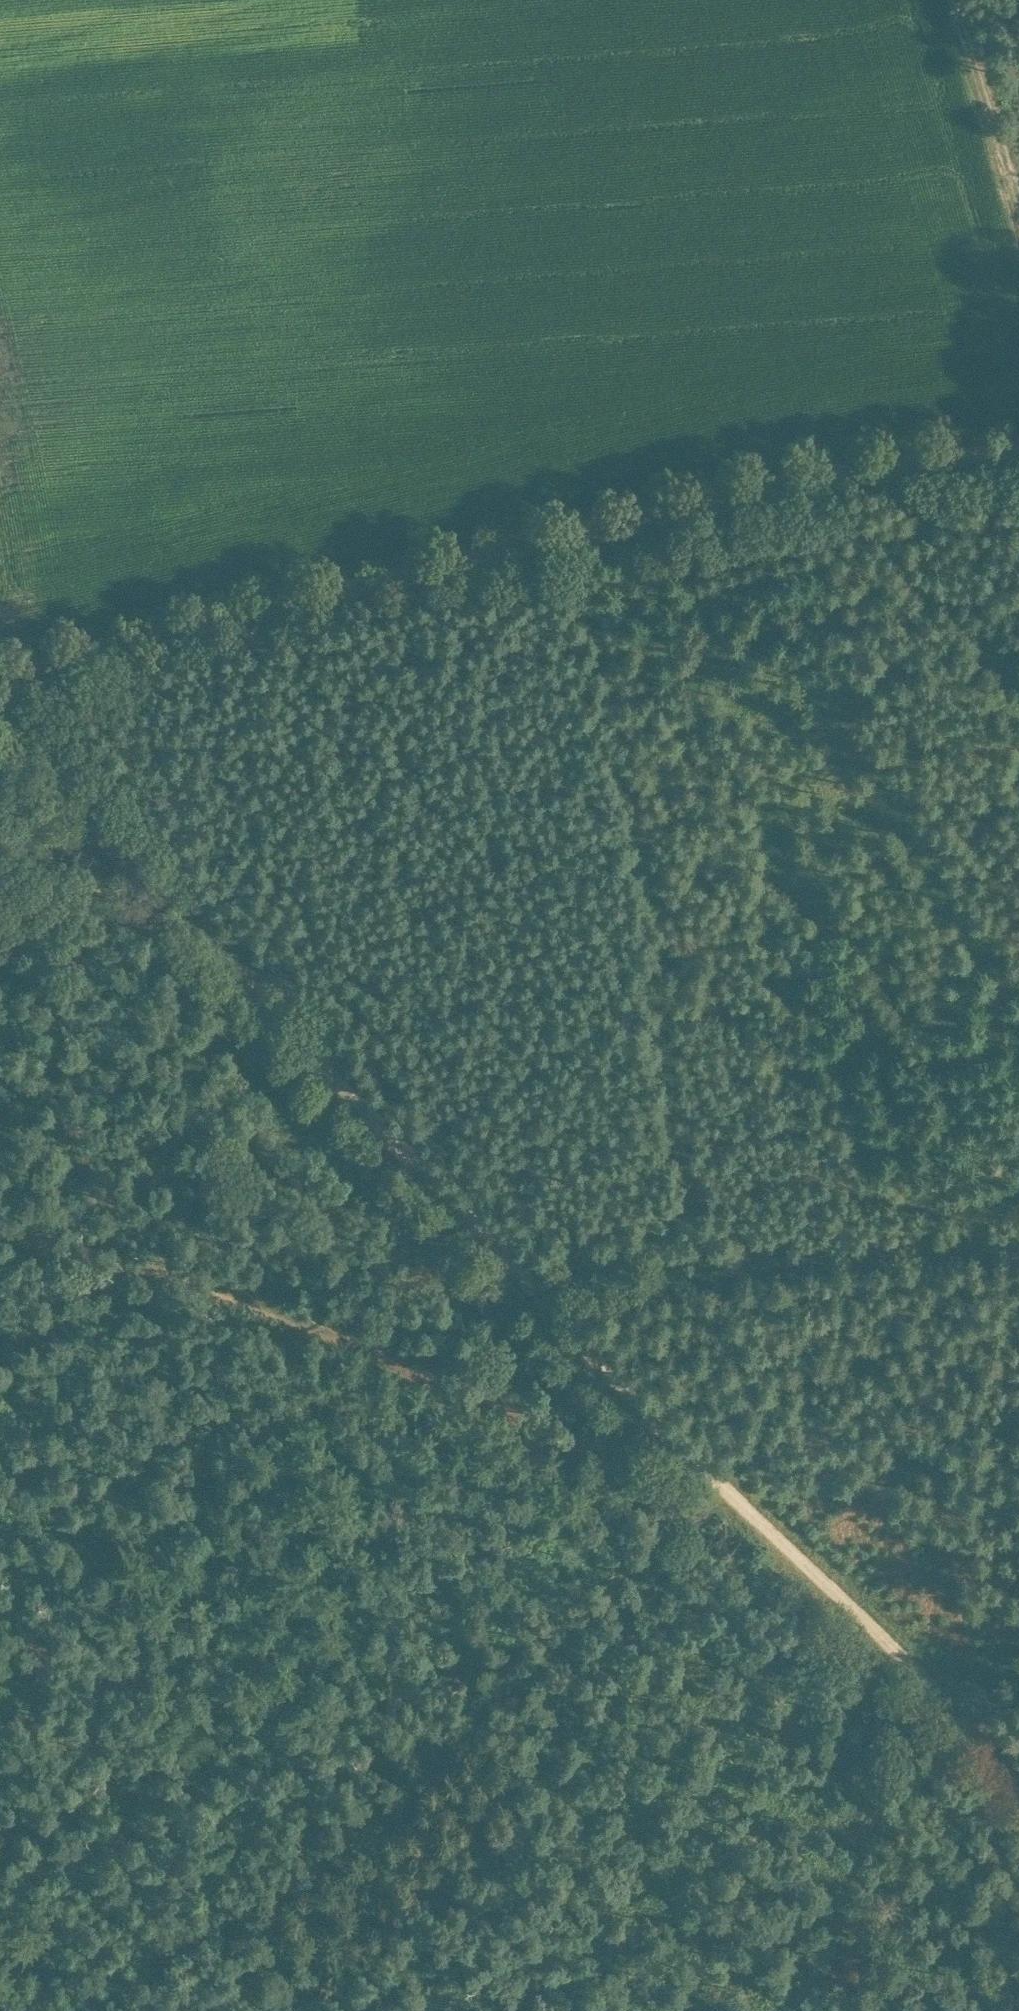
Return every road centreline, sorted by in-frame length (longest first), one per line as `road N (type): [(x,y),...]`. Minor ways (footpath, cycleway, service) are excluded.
road 1 (track): [(0,713),(723,1489),(1018,1776)]
road 2 (track): [(299,1868),(707,1502),(289,1314),(0,1228)]
road 3 (track): [(0,673),(686,504),(852,469),(1018,448)]
road 4 (track): [(547,1299),(1018,1251)]
road 5 (track): [(53,2010),(299,1868)]
road 6 (track): [(1018,212),(952,0)]
road 7 (track): [(299,1868),(433,2010)]

